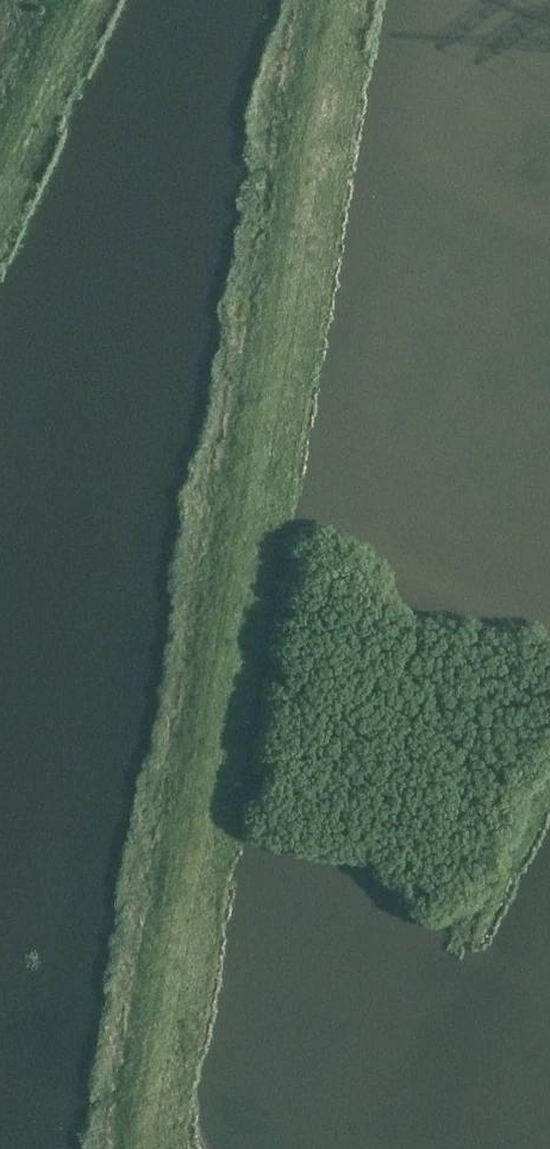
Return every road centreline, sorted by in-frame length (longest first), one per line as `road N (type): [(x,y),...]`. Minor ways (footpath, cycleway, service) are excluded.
road 1 (track): [(470,920),(549,767)]

